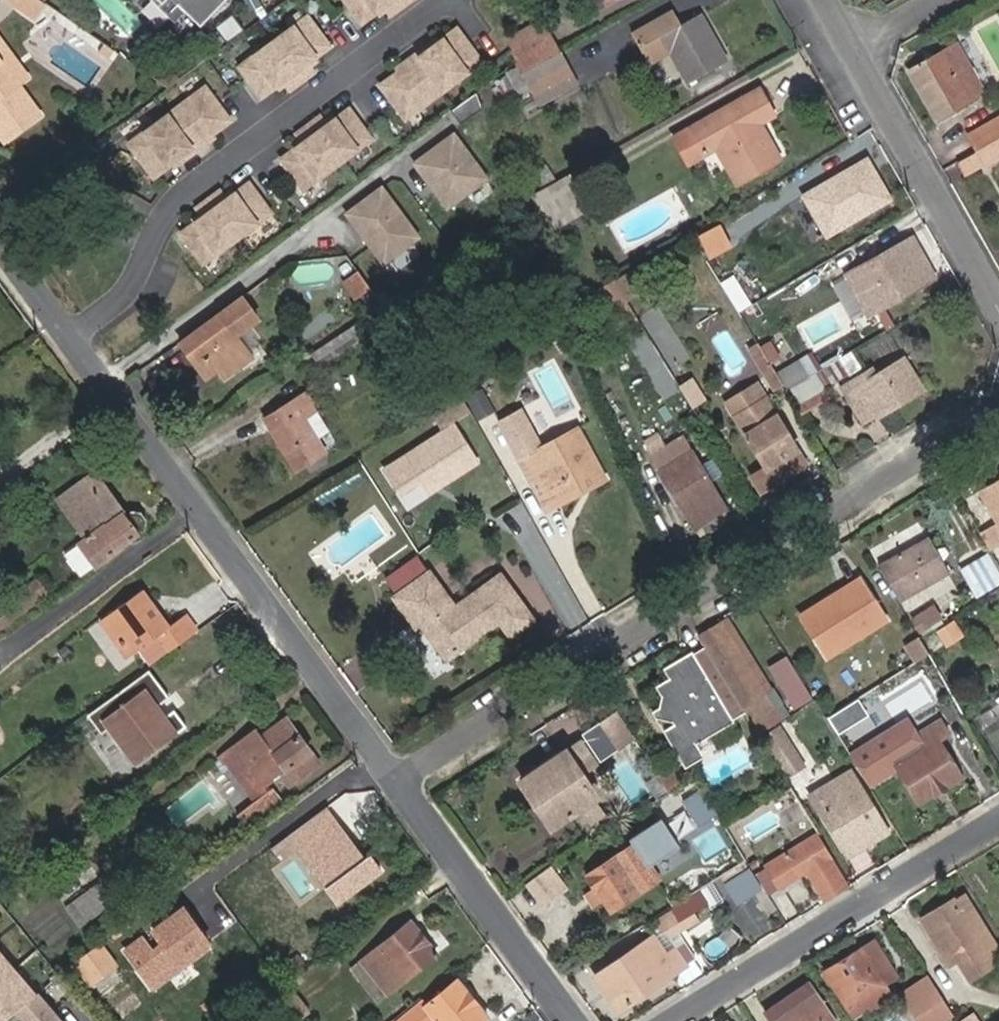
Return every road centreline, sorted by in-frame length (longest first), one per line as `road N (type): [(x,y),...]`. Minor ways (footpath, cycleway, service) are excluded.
road 1 (residential): [(396,784),(998,402)]
road 2 (residential): [(396,784),(75,338)]
road 3 (residential): [(449,0),(176,202),(132,287),(75,338)]
road 4 (residential): [(998,821),(680,1020)]
road 5 (residential): [(998,308),(851,48)]
road 6 (residential): [(572,1020),(396,784)]
road 7 (residential): [(75,338),(0,234)]

